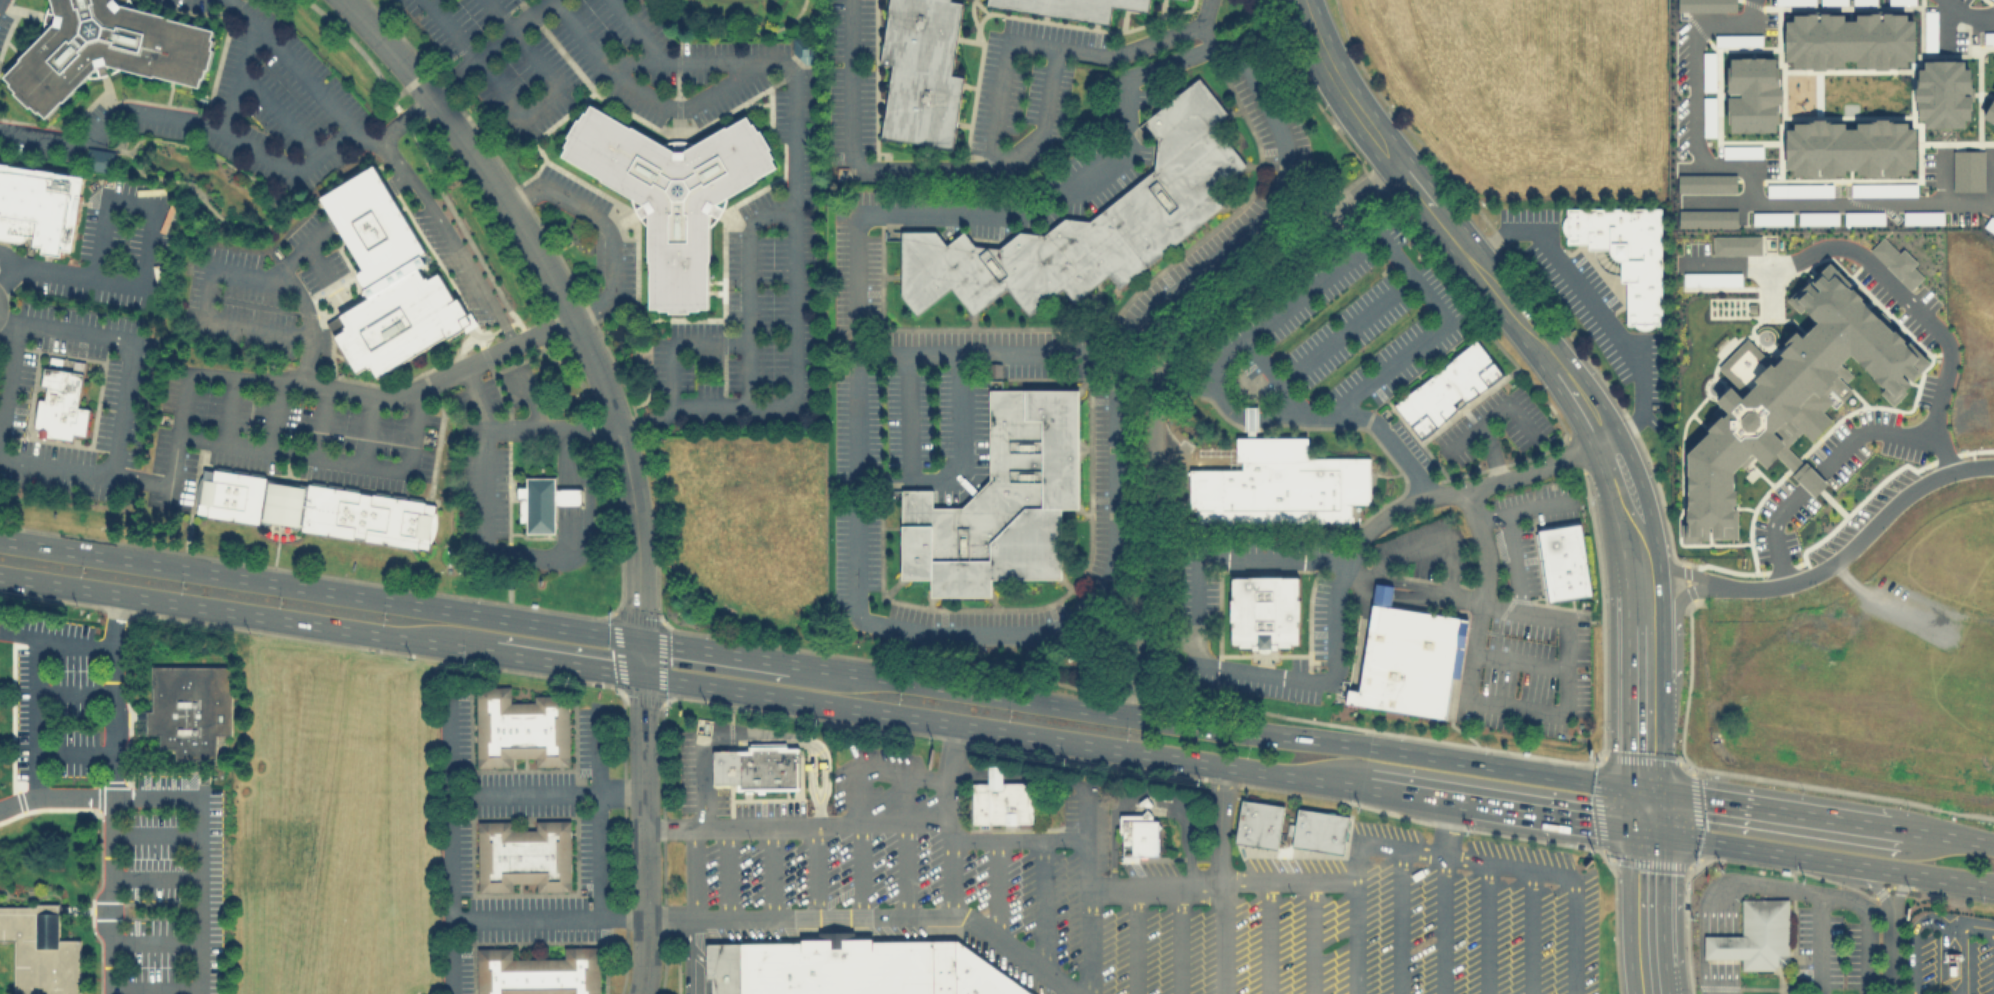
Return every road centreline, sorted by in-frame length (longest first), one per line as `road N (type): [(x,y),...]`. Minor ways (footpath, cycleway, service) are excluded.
road 1 (primary): [(1641,793),(791,662)]
road 2 (primary): [(640,674),(1363,788)]
road 3 (residential): [(1128,713),(1151,564),(1155,376),(1178,344),(1395,166)]
road 4 (primary): [(640,638),(0,538)]
road 5 (residential): [(427,98),(536,254),(605,398),(636,516),(640,638)]
road 6 (primary): [(0,574),(491,651)]
road 7 (secondary): [(1641,793),(1637,549),(1603,443)]
road 8 (secondary): [(1395,166),(1544,351),(1603,443)]
road 9 (tertiary): [(638,993),(647,918),(640,674)]
road 10 (primary): [(1907,834),(1641,793)]
road 11 (primary): [(1641,831),(1891,870)]
road 12 (secondary): [(1298,0),(1335,83),(1395,166)]
road 13 (primary): [(1466,804),(1641,831)]
road 14 (tertiary): [(1653,993),(1641,831)]
road 15 (primary): [(791,662),(640,638)]
road 16 (primary): [(491,651),(640,674)]
road 17 (residential): [(339,0),(427,98)]

